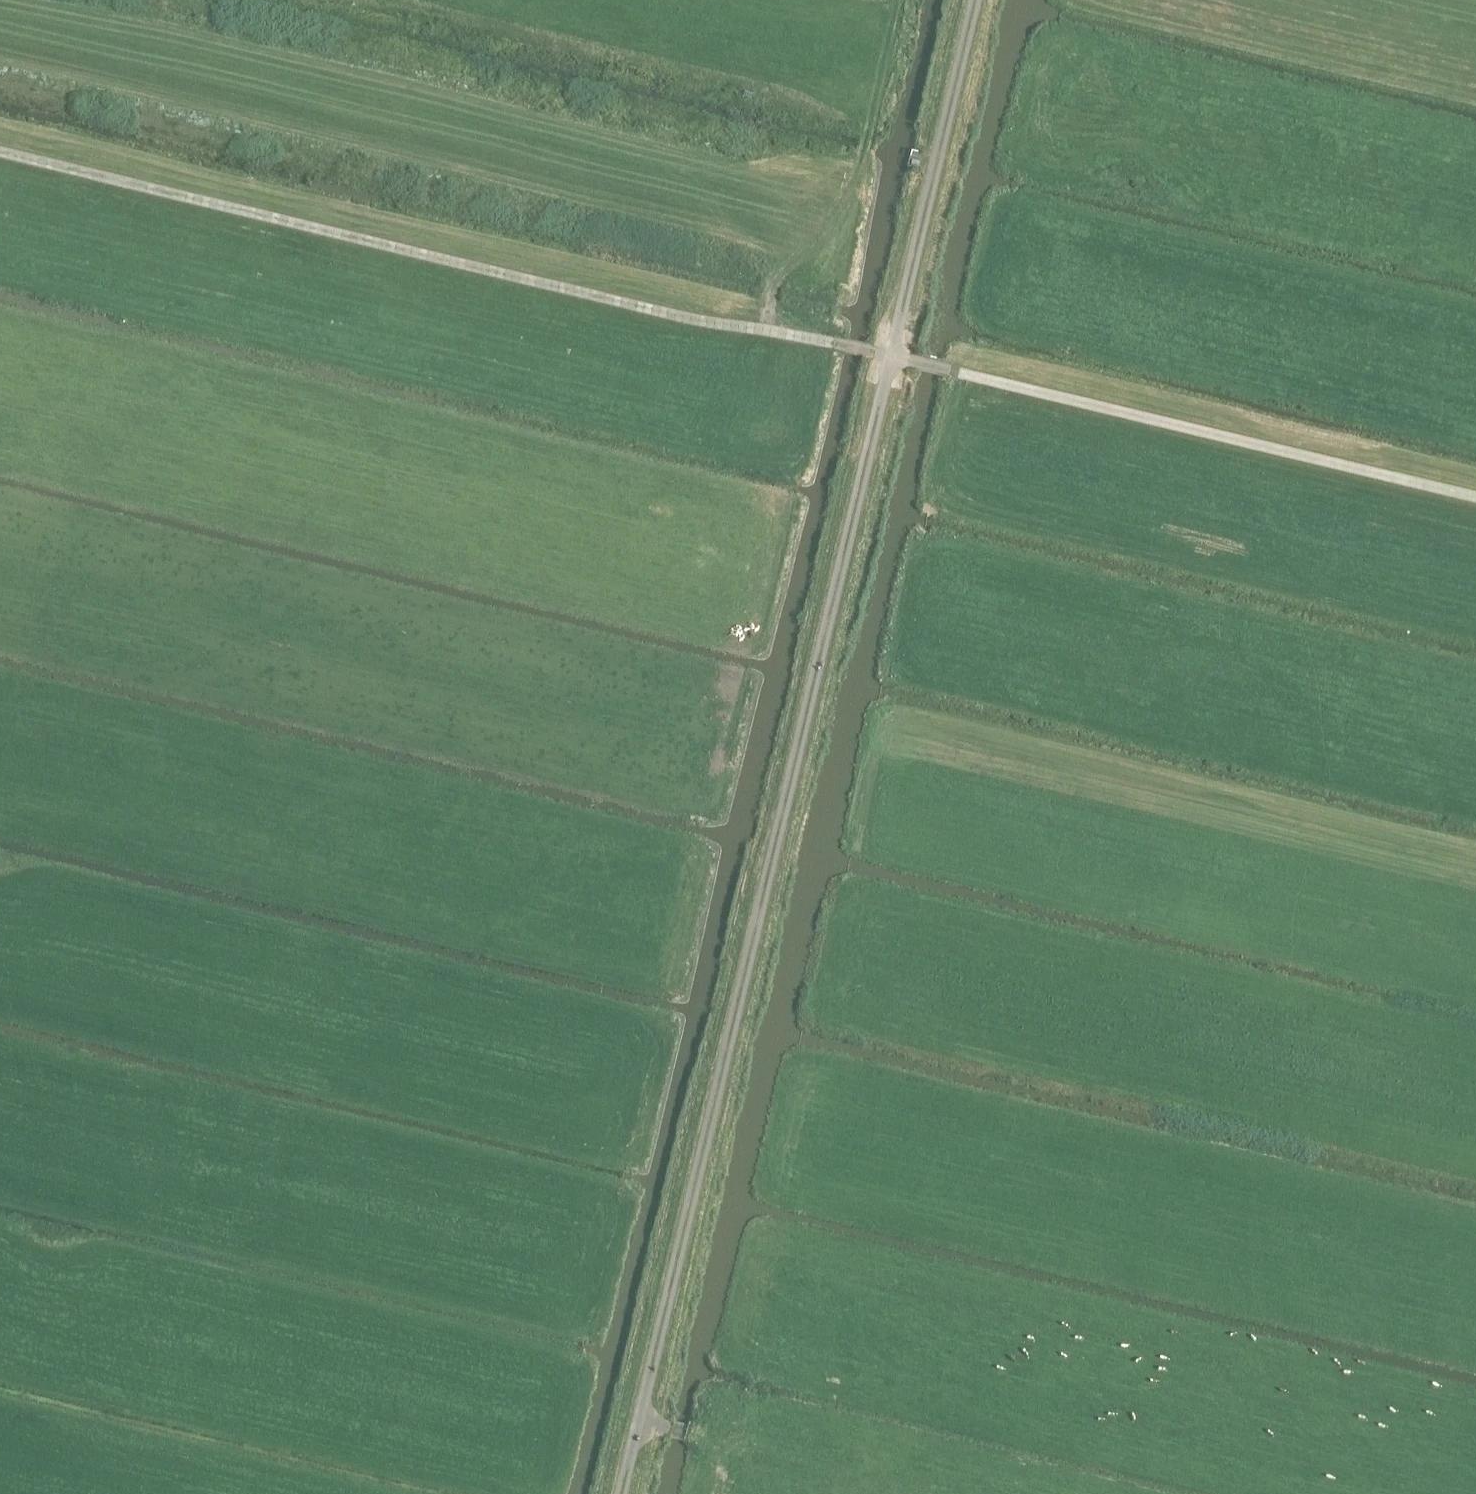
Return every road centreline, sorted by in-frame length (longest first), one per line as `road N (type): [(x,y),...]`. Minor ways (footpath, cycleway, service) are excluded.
road 1 (track): [(0,148),(693,320),(832,343)]
road 2 (track): [(904,0),(861,171),(781,278),(766,304),(769,328)]

